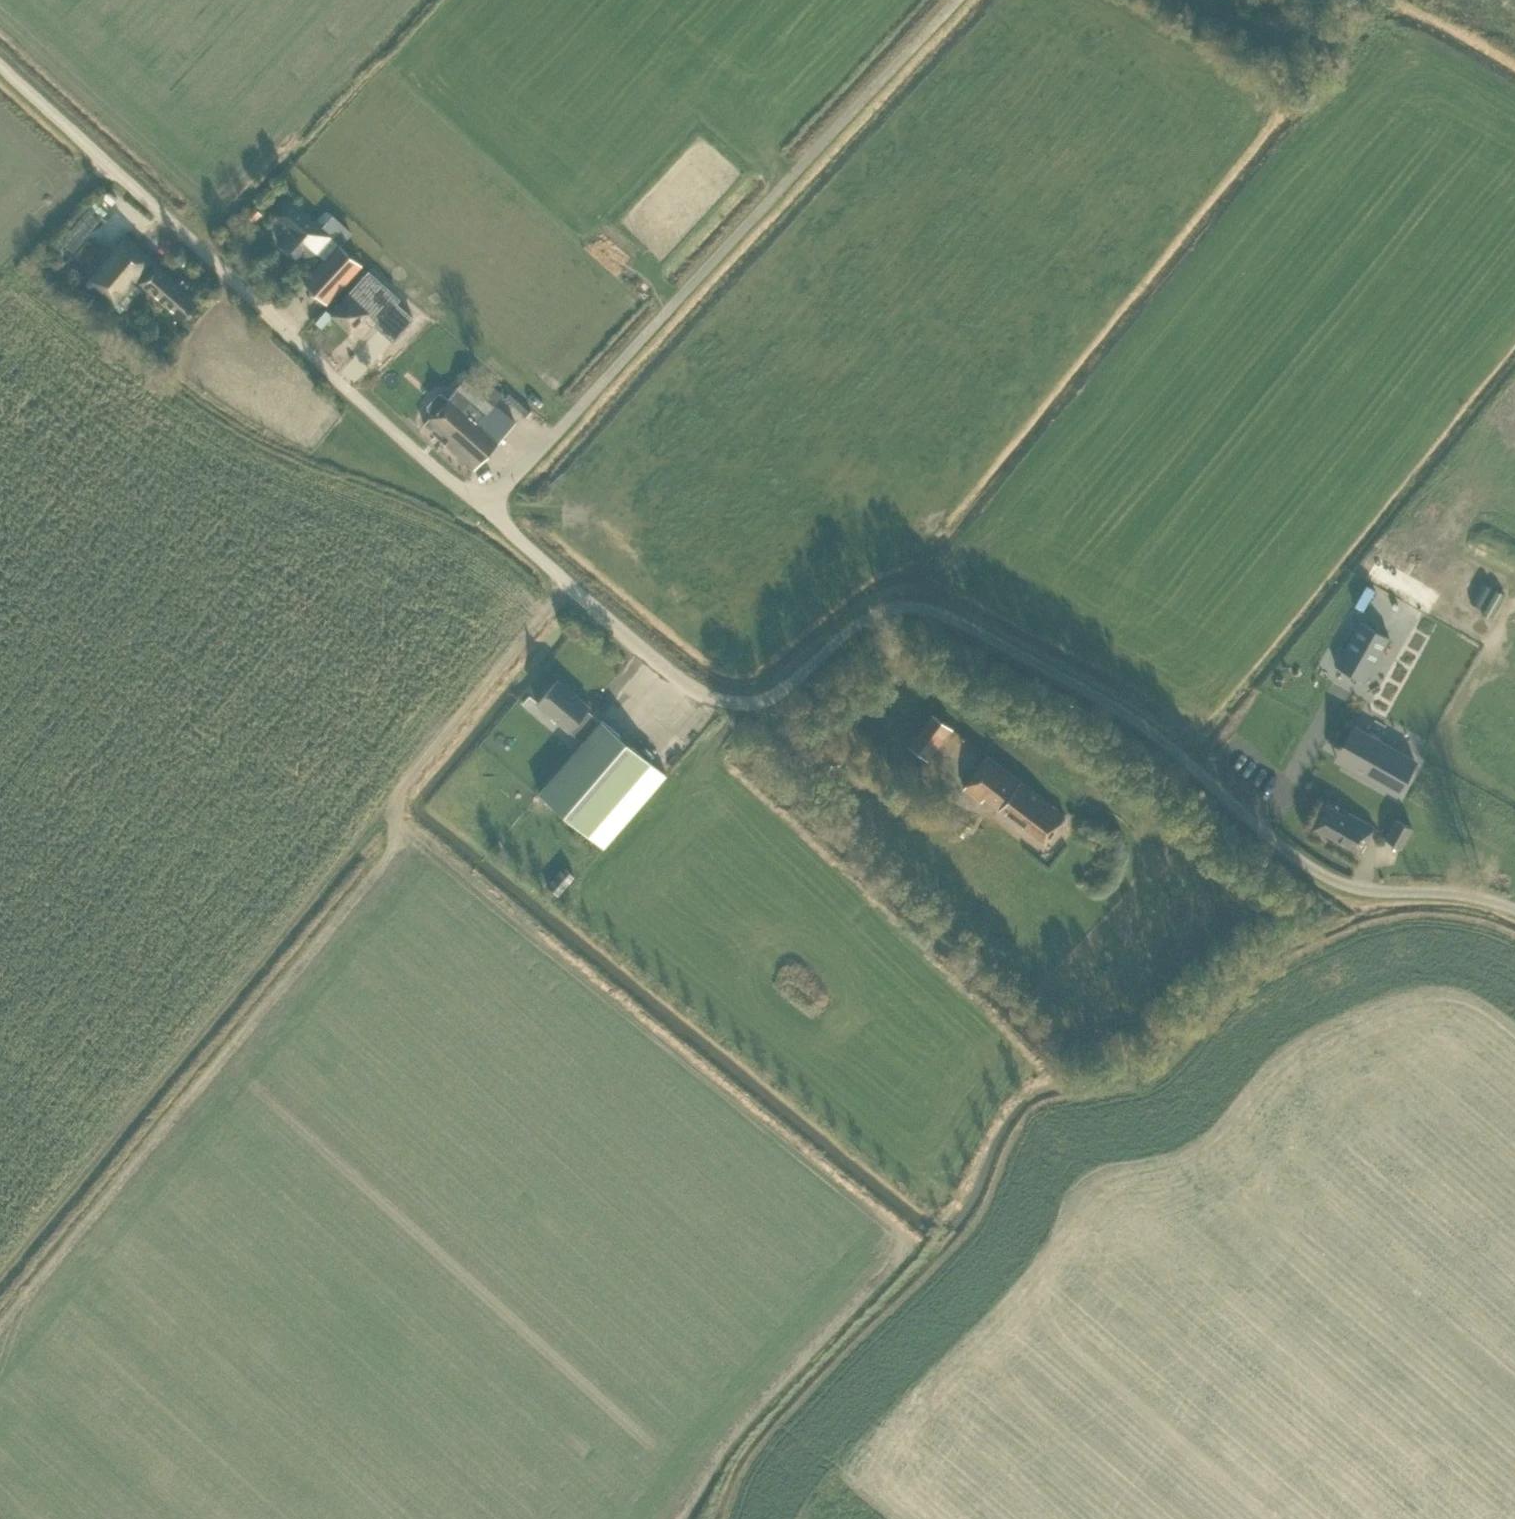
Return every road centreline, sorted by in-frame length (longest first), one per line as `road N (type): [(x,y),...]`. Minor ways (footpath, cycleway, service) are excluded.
road 1 (unclassified): [(1514,906),(1479,893),(1331,877),(1108,699),(923,606),(863,619),(777,692),(714,695),(482,507)]
road 2 (unclassified): [(482,507),(955,0)]
road 3 (unclassified): [(482,507),(0,64)]

